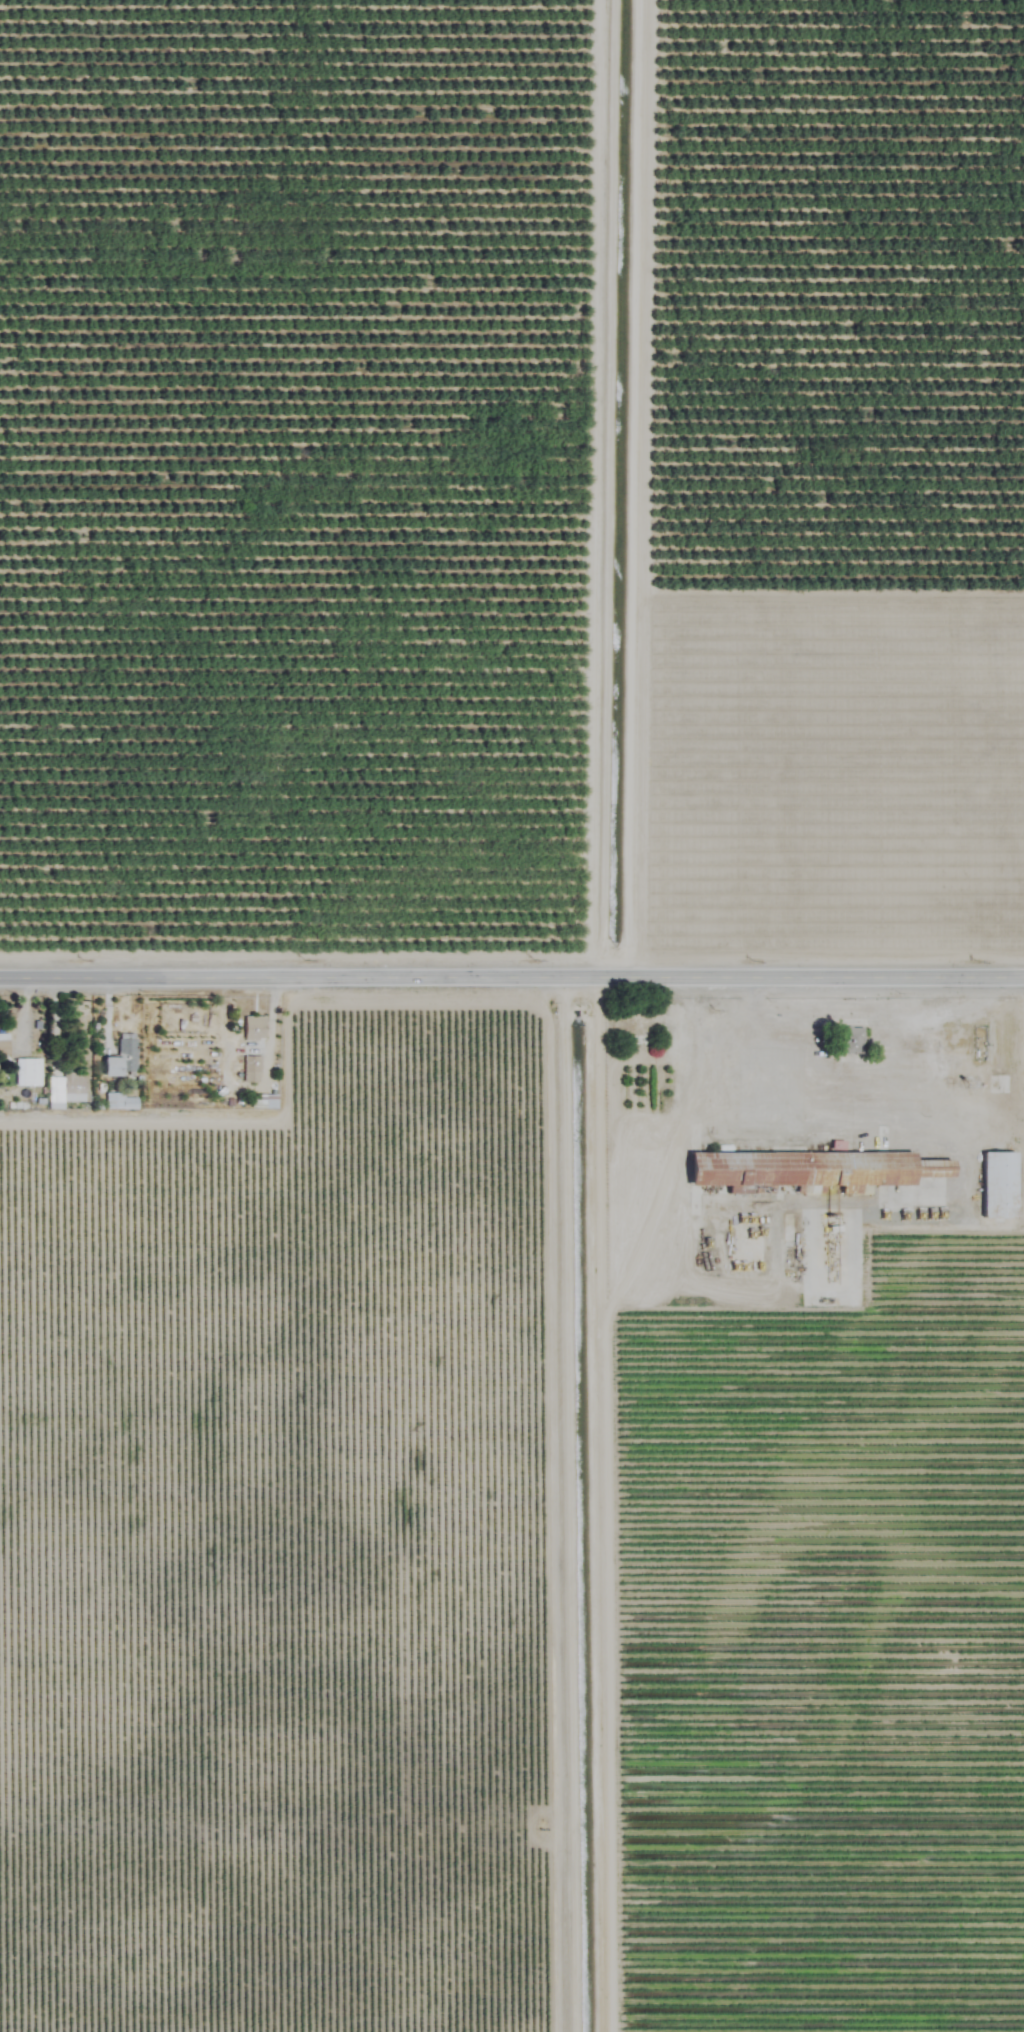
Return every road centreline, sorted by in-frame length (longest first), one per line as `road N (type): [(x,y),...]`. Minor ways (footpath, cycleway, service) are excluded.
road 1 (secondary): [(1023,978),(0,978)]

